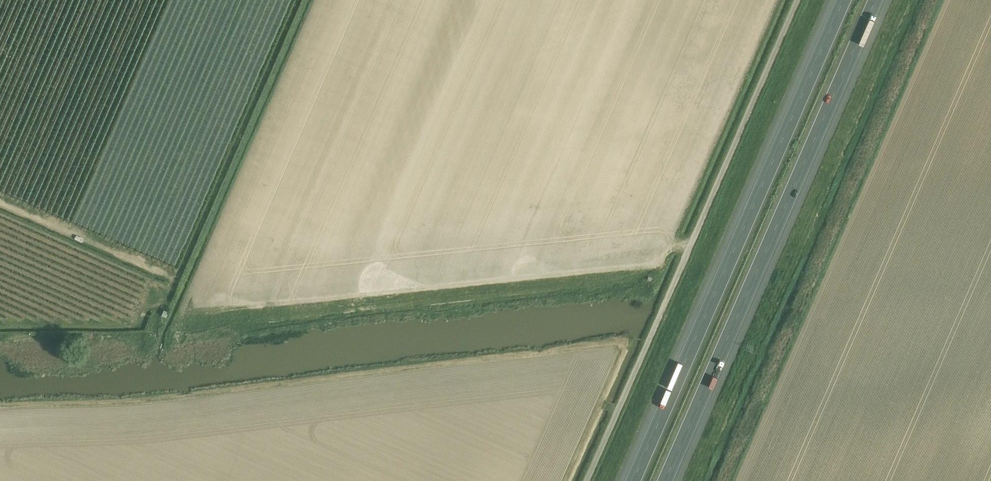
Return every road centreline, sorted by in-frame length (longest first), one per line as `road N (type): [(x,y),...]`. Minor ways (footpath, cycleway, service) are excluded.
road 1 (unclassified): [(797,0),(585,480)]
road 2 (motorway): [(665,480),(876,0)]
road 3 (motorway): [(844,0),(633,480)]

